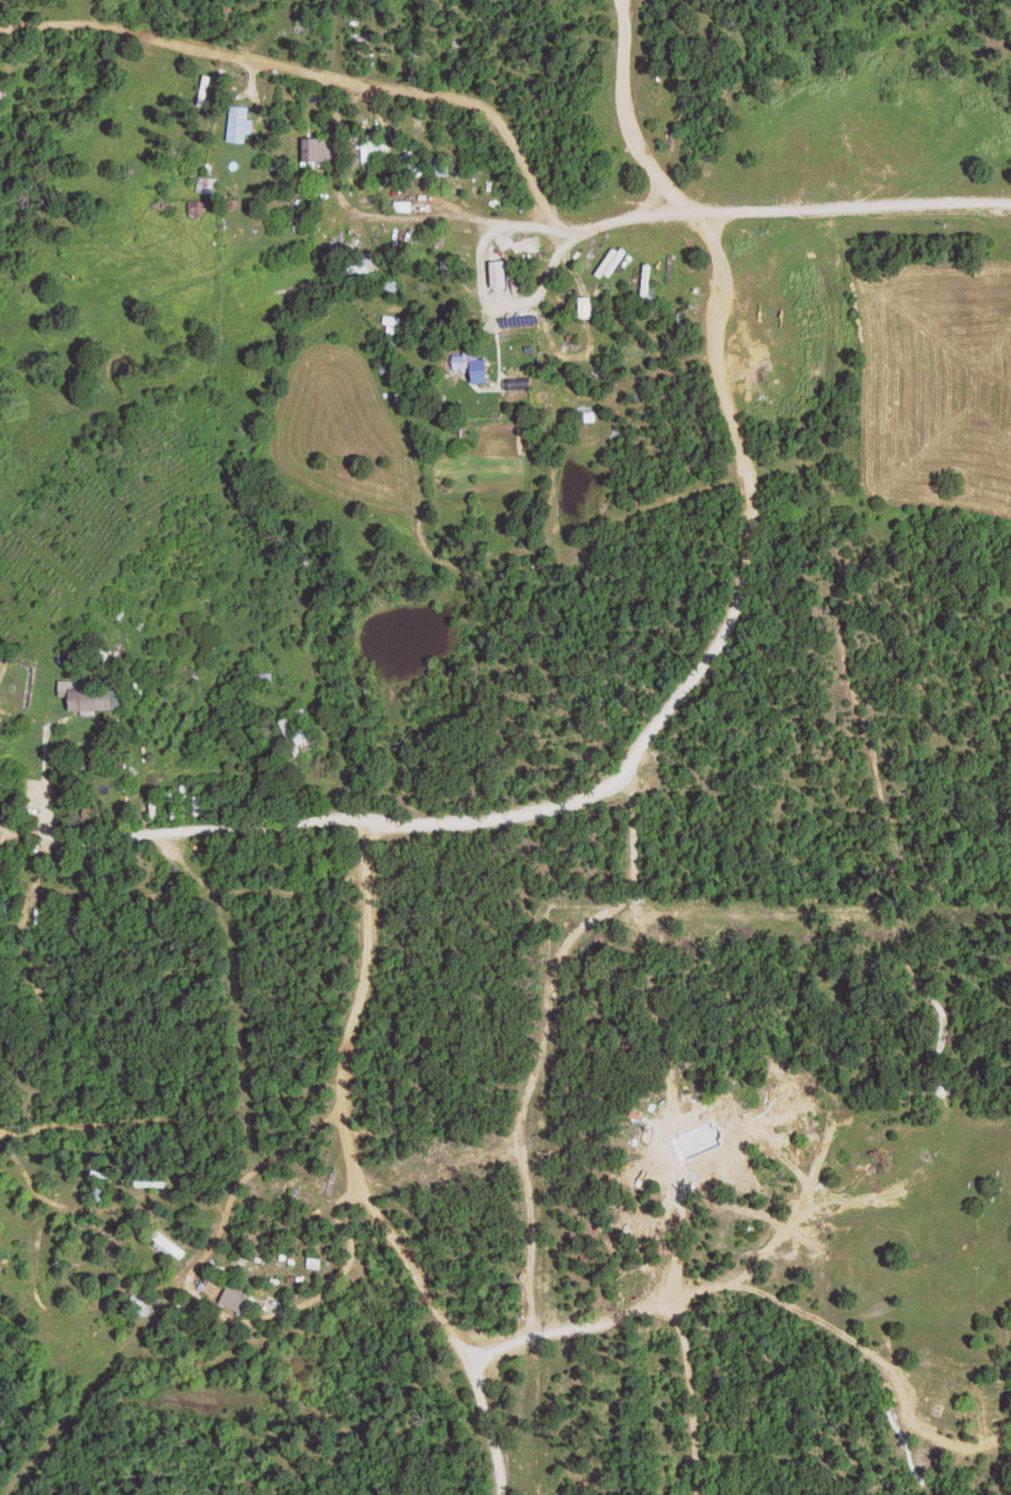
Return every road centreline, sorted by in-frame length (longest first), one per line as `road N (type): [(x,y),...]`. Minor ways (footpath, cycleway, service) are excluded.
road 1 (residential): [(168,838),(222,900),(260,1100),(251,1193),(201,1271),(26,1494)]
road 2 (residential): [(629,779),(640,914),(698,1170),(691,1309),(700,1494)]
road 3 (residential): [(1010,209),(679,212),(489,231),(422,207),(345,210)]
road 4 (residential): [(0,23),(128,26),(490,105),(522,132),(553,224)]
road 5 (residential): [(638,896),(579,929),(549,992),(519,1130),(531,1190),(528,1334)]
road 6 (residential): [(355,823),(44,841)]
road 7 (residential): [(0,1131),(164,1123),(260,1100)]
road 8 (residential): [(469,1356),(528,1334),(691,1309)]
road 9 (residential): [(489,231),(496,299),(518,308),(545,283),(562,241),(591,221)]
road 10 (residential): [(360,81),(429,184),(439,214)]

